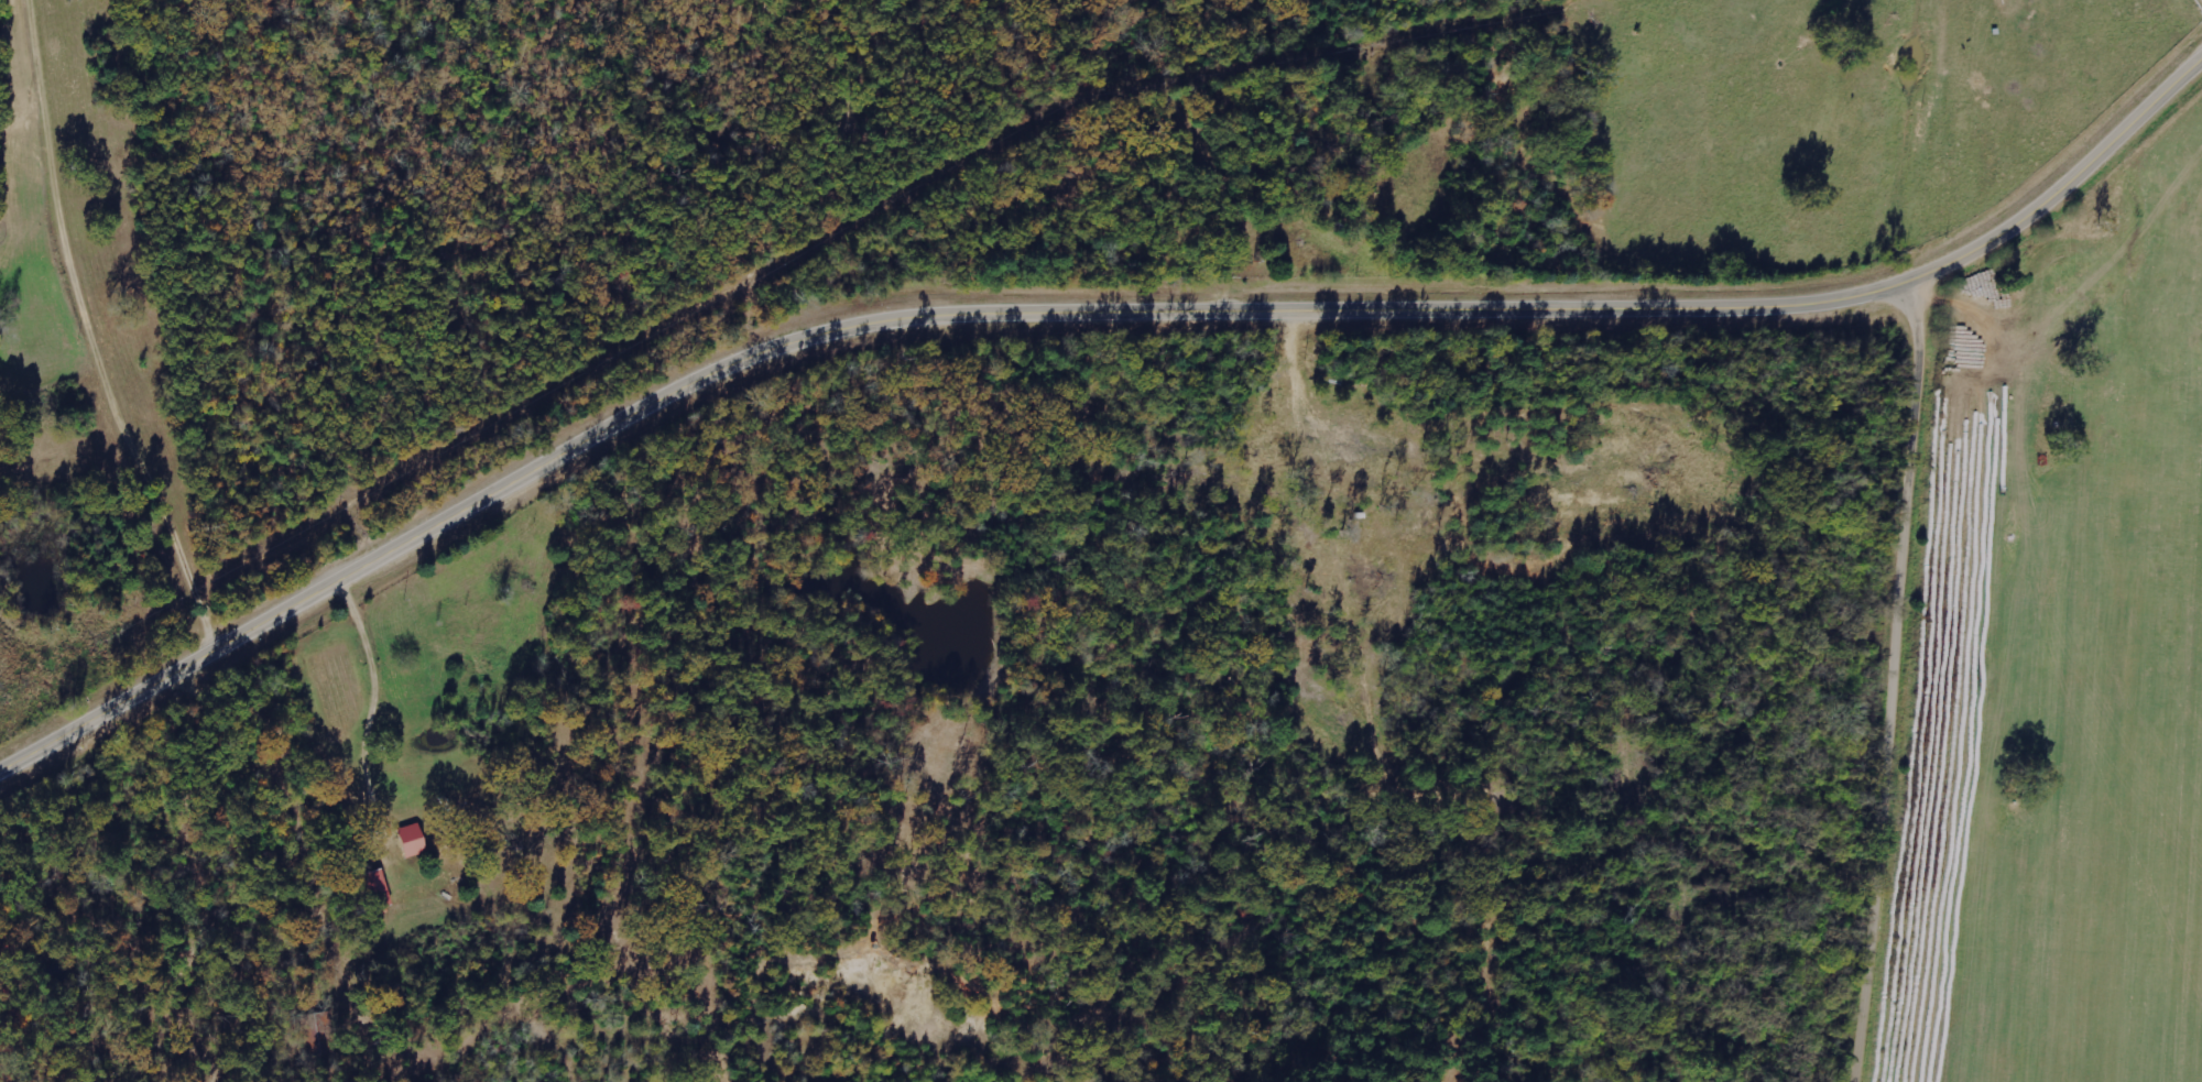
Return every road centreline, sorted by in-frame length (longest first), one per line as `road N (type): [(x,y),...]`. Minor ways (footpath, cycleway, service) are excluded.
road 1 (tertiary): [(0,772),(689,385),(824,334),(970,314),(1745,308),(1887,291),(2020,221),(2201,61)]
road 2 (residential): [(1449,1081),(1919,286),(1911,281)]

